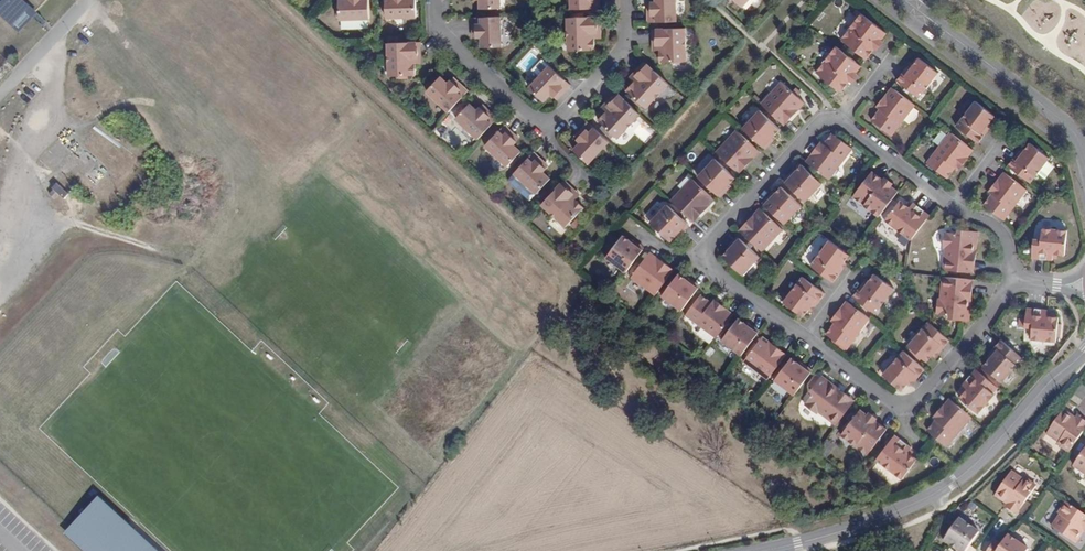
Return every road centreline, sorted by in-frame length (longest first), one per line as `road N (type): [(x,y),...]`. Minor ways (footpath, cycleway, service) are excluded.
road 1 (residential): [(432,0),(439,33),(545,123),(619,54),(623,0)]
road 2 (residential): [(841,121),(816,127),(709,246),(716,269),(806,336)]
road 3 (residential): [(806,336),(895,402),(911,403),(997,306),(1009,273)]
road 4 (residential): [(1084,158),(1072,131),(905,0)]
road 5 (unclassified): [(762,550),(882,517),(970,469)]
road 6 (residential): [(970,469),(1084,350)]
road 7 (residential): [(952,204),(841,121)]

